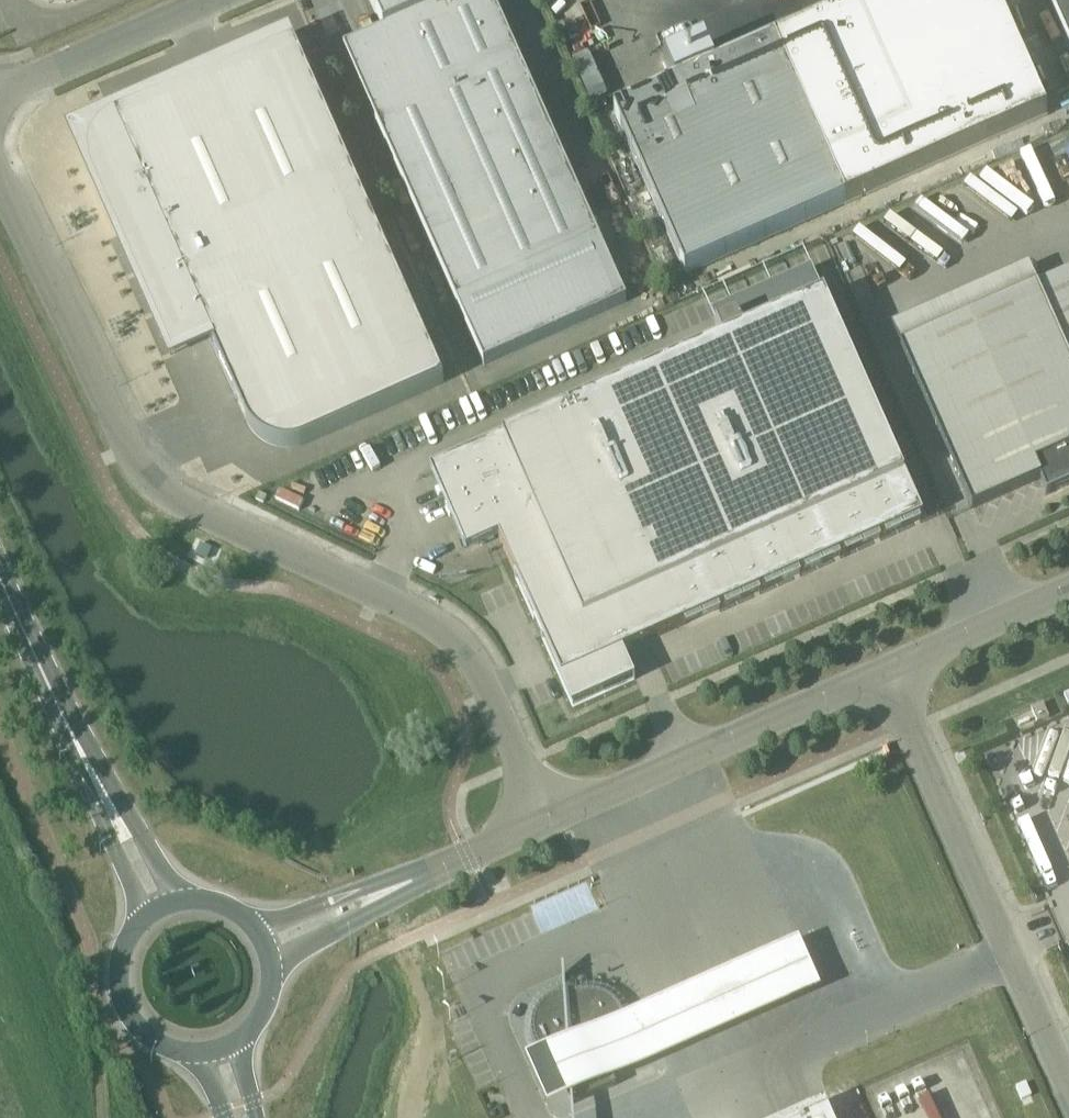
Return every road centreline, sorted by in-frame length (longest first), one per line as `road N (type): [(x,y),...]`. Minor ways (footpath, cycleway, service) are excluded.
road 1 (unclassified): [(550,817),(471,664),(445,634),(162,496),(136,471),(0,187)]
road 2 (unclassified): [(1068,1086),(888,667)]
road 3 (unclassified): [(550,817),(888,667)]
road 4 (tertiary): [(59,703),(135,914),(129,947)]
road 5 (tertiary): [(198,909),(165,879),(59,703)]
road 6 (unclassified): [(0,96),(216,0)]
road 7 (unclassified): [(443,863),(424,862),(237,924)]
road 8 (unclassified): [(265,973),(430,881),(443,863)]
road 9 (unclassified): [(888,667),(1068,590)]
road 10 (tertiary): [(59,703),(0,577)]
road 11 (tertiary): [(129,947),(122,970),(131,1017),(146,1035),(186,1052)]

